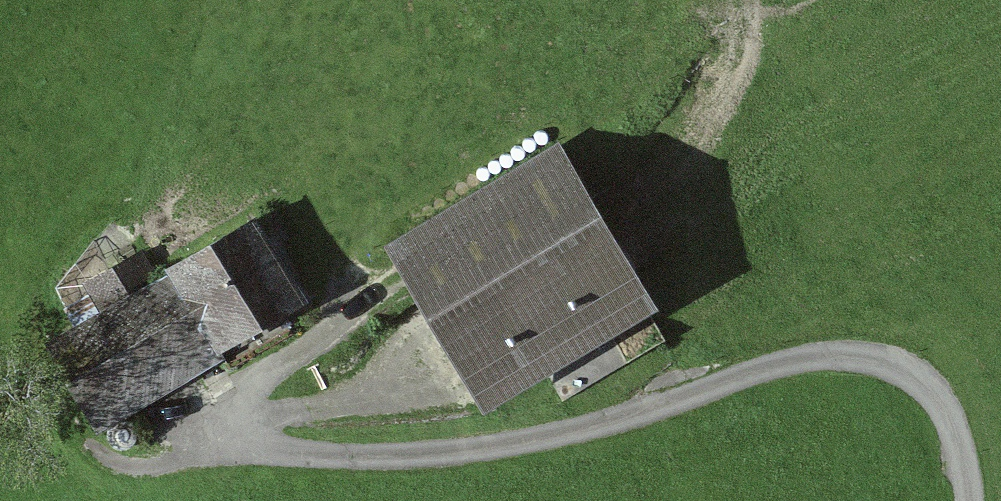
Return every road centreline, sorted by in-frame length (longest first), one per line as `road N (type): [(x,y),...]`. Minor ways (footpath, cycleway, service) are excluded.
road 1 (unclassified): [(972,500),(973,468),(925,384),(855,359),(656,414),(411,460),(208,441)]
road 2 (track): [(208,441),(350,305),(338,245),(373,201),(750,0)]

